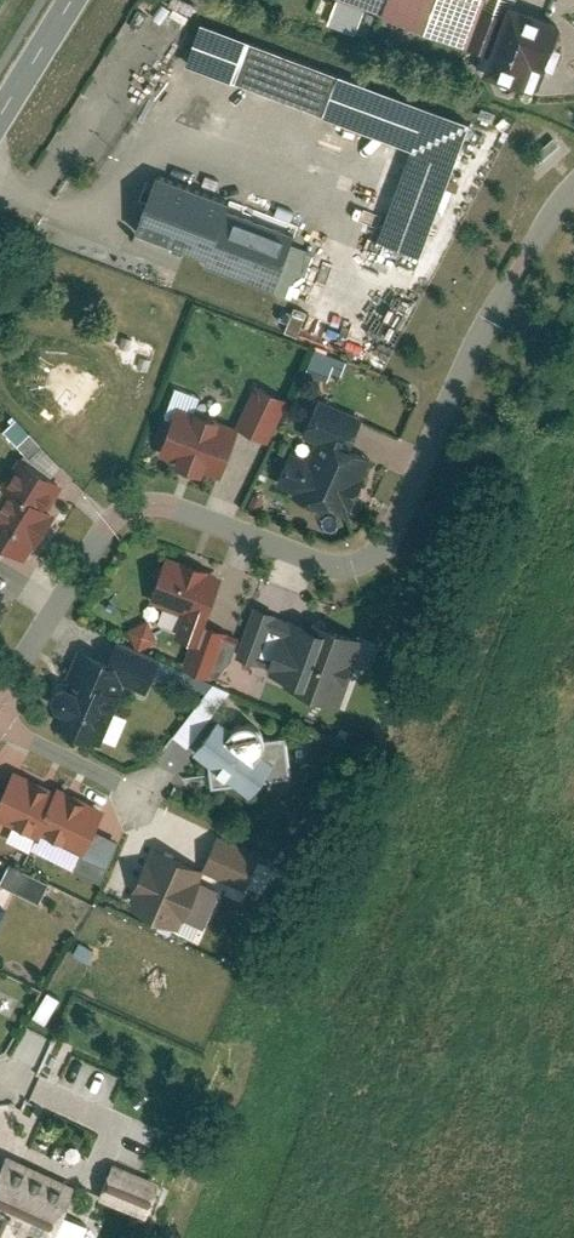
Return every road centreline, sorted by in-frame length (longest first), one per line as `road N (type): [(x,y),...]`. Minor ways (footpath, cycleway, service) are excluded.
road 1 (residential): [(573,195),(460,378),(403,531),(361,564),(328,564),(159,501),(127,506),(0,708)]
road 2 (secondary): [(0,122),(76,0)]

